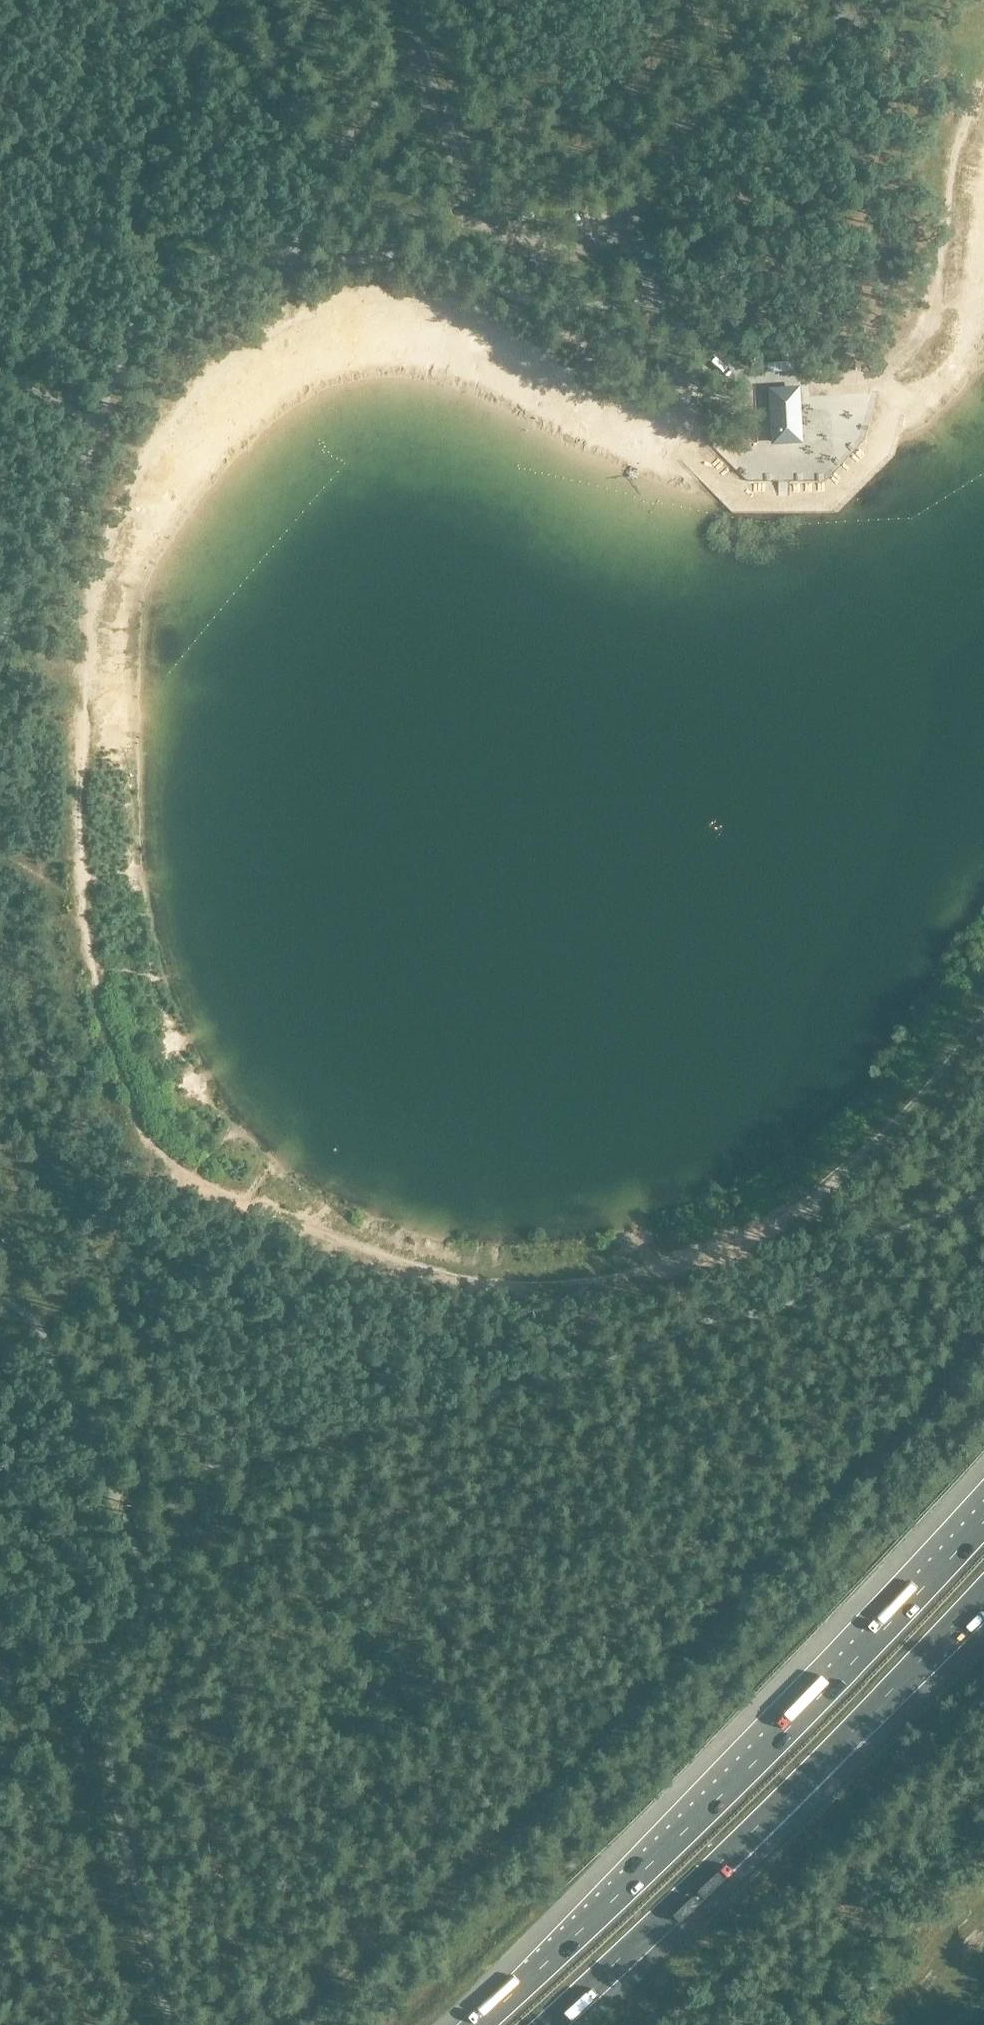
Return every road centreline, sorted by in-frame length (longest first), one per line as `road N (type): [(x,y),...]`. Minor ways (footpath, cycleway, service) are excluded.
road 1 (motorway): [(983,1520),(680,1835),(474,2024)]
road 2 (motorway): [(556,2024),(719,1871),(983,1588)]

